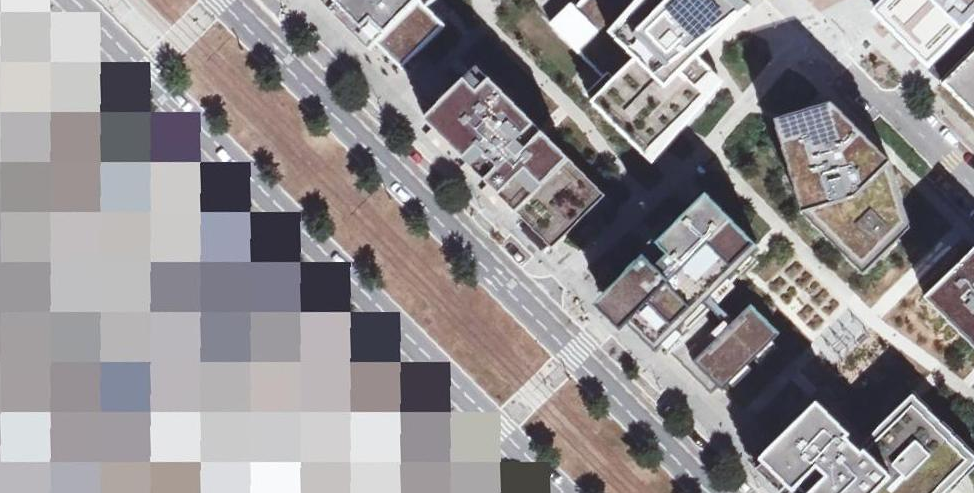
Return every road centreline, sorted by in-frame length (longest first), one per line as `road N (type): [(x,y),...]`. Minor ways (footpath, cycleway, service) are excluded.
road 1 (secondary): [(64,0),(558,492)]
road 2 (residential): [(816,28),(659,203),(525,313)]
road 3 (secondary): [(525,313),(242,23)]
road 4 (secondary): [(706,492),(525,313)]
road 5 (residential): [(816,28),(973,190)]

